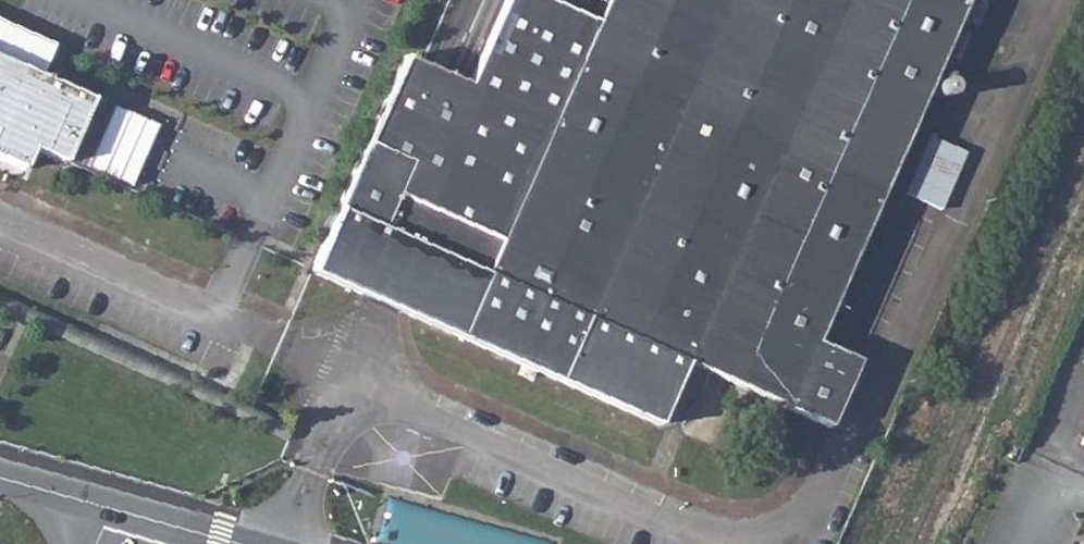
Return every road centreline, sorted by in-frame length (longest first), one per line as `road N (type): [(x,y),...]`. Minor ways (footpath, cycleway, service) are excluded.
road 1 (unclassified): [(244,543),(112,507)]

